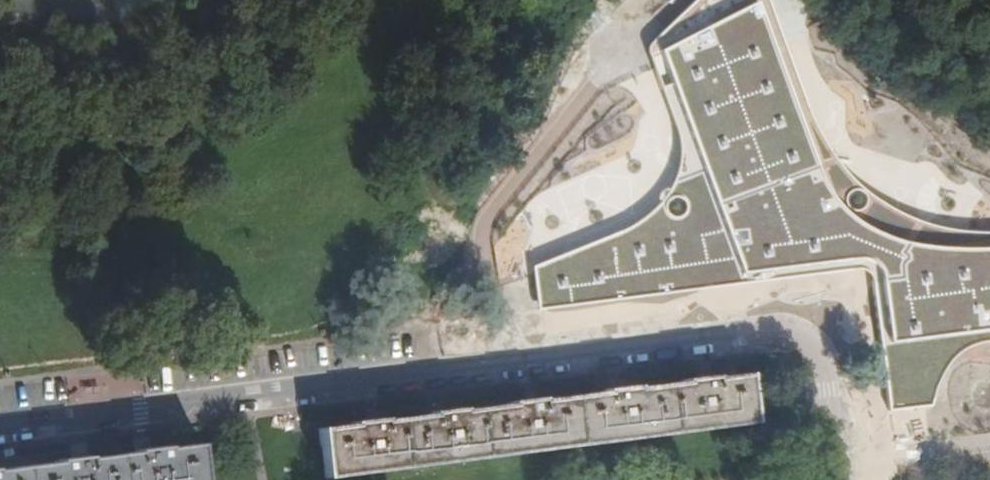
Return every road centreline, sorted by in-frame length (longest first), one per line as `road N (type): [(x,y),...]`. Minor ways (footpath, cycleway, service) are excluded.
road 1 (residential): [(0,430),(792,332),(822,362),(839,479)]

